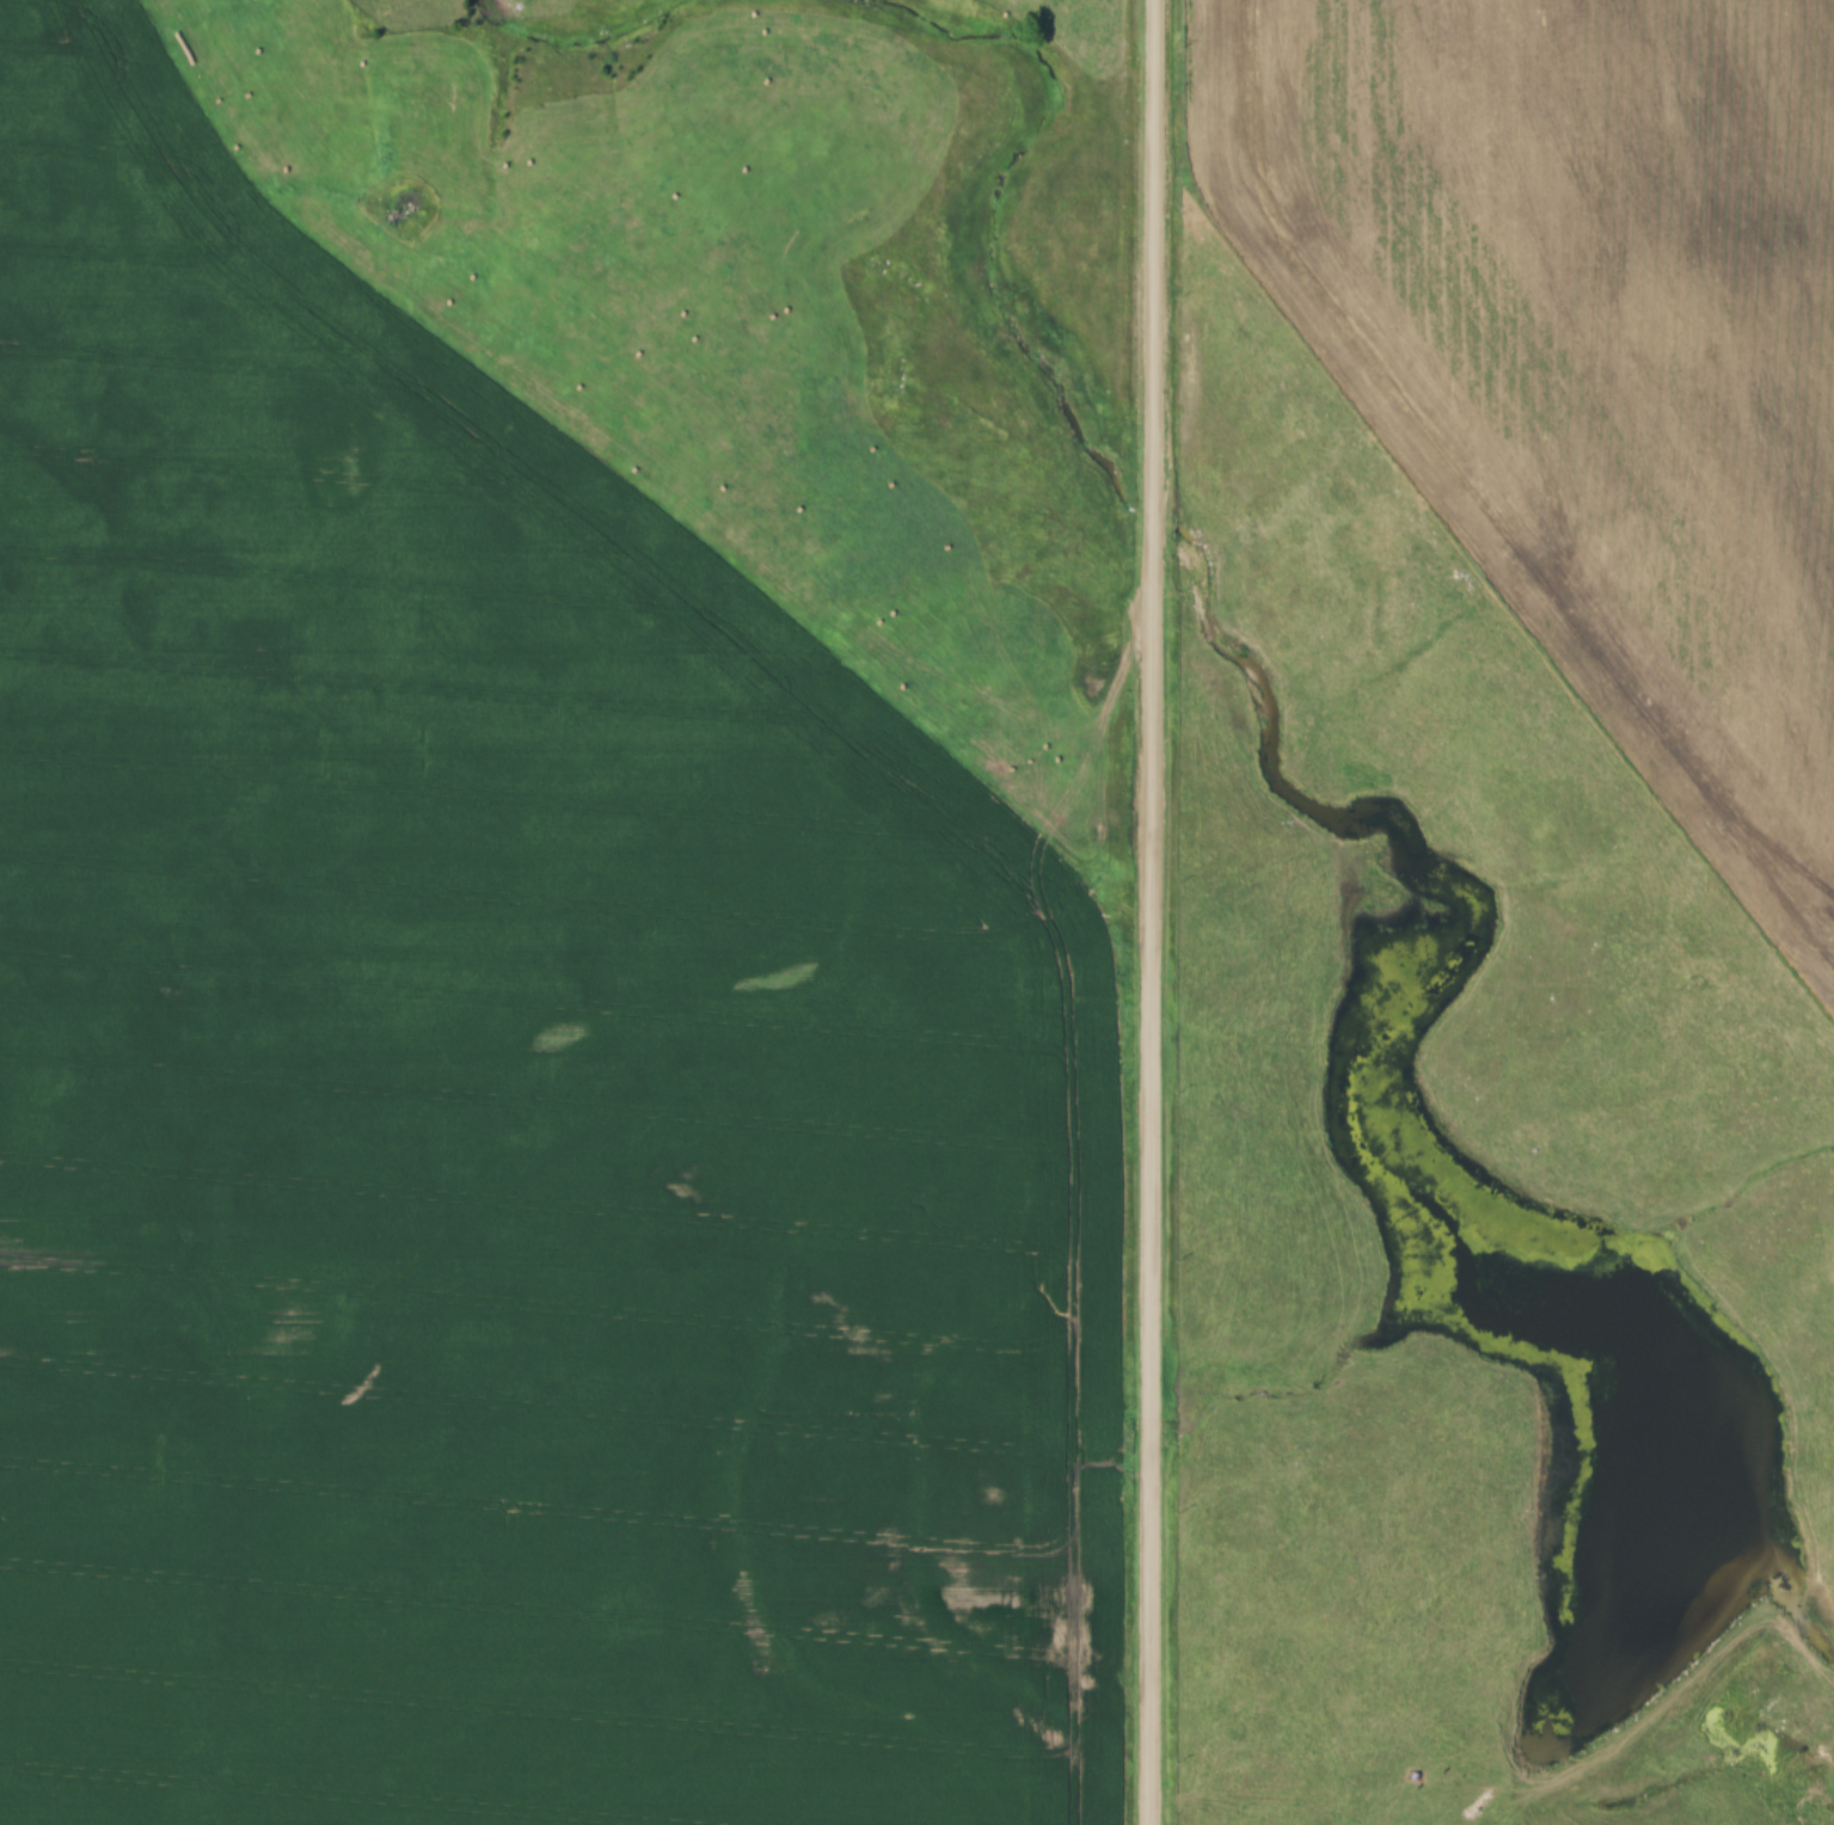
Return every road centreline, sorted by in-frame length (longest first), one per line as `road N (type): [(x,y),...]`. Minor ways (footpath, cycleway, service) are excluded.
road 1 (residential): [(1151,1824),(1155,0)]

